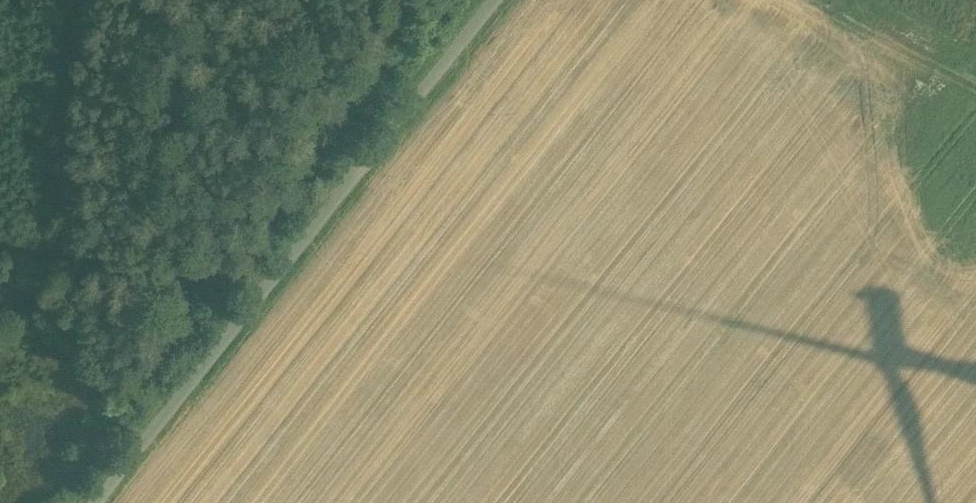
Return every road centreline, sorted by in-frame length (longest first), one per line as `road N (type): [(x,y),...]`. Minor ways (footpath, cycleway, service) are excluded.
road 1 (unclassified): [(94,502),(496,0)]

